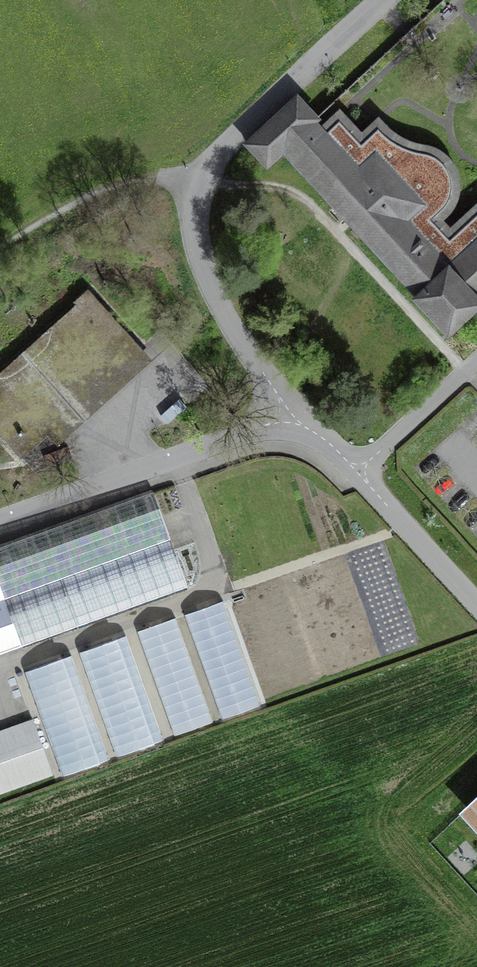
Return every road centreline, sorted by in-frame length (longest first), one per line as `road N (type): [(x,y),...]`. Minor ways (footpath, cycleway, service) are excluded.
road 1 (unclassified): [(310,425),(210,291),(193,208),(211,167),(247,123),(383,0)]
road 2 (residential): [(310,425),(178,458),(0,520)]
road 3 (unclassified): [(476,604),(310,425)]

